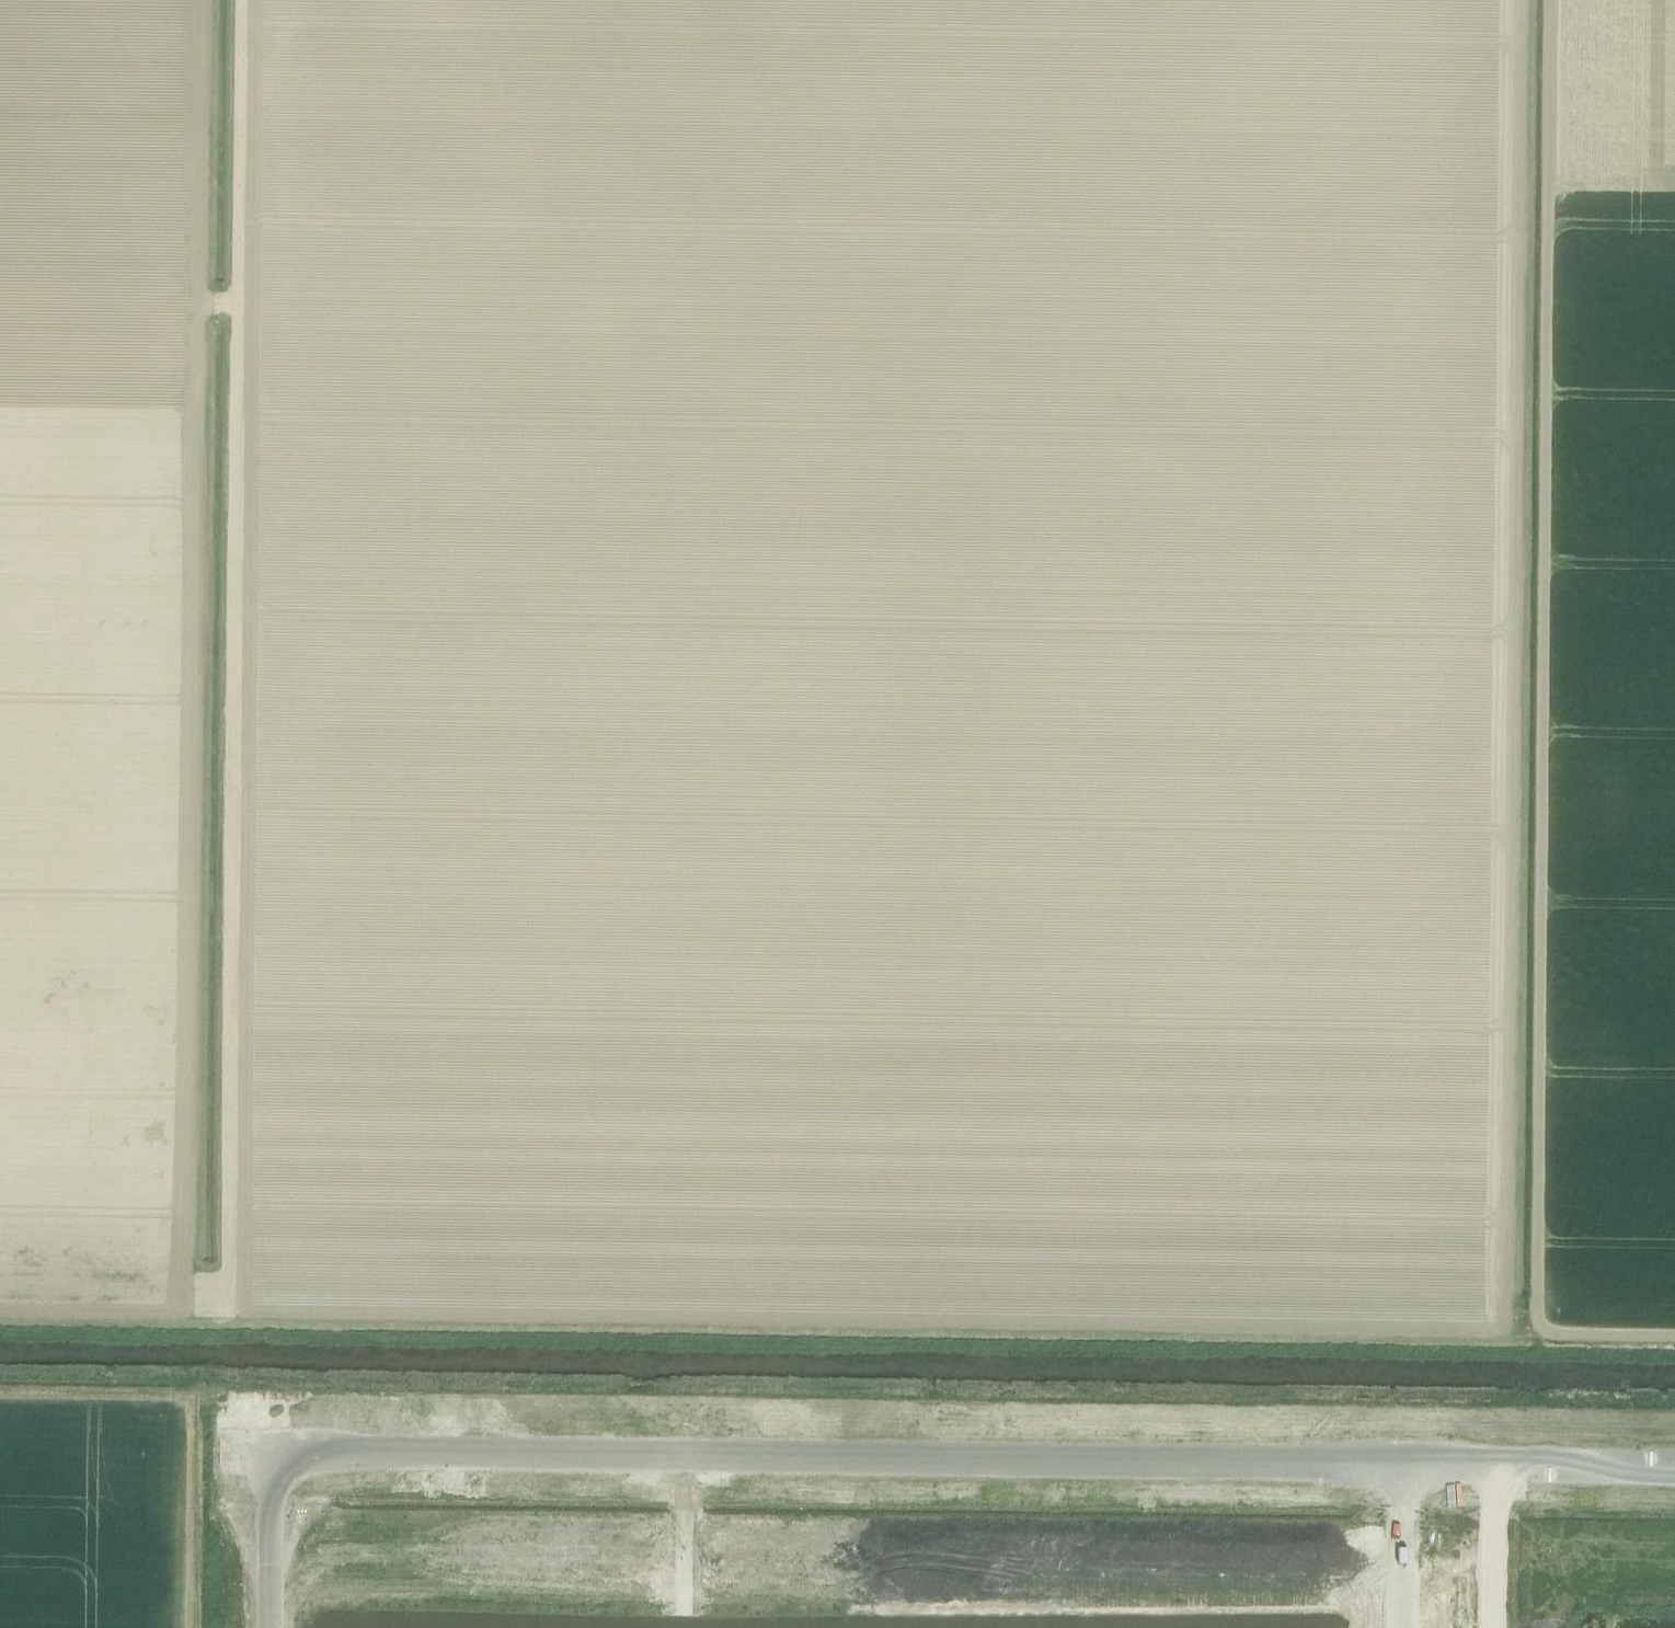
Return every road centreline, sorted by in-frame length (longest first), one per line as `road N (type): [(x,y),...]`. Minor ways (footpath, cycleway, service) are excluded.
road 1 (unclassified): [(1402,1464),(271,1458)]
road 2 (unclassified): [(1674,1469),(1402,1464)]
road 3 (residential): [(269,1627),(271,1458)]
road 4 (residential): [(1401,1627),(1402,1464)]

